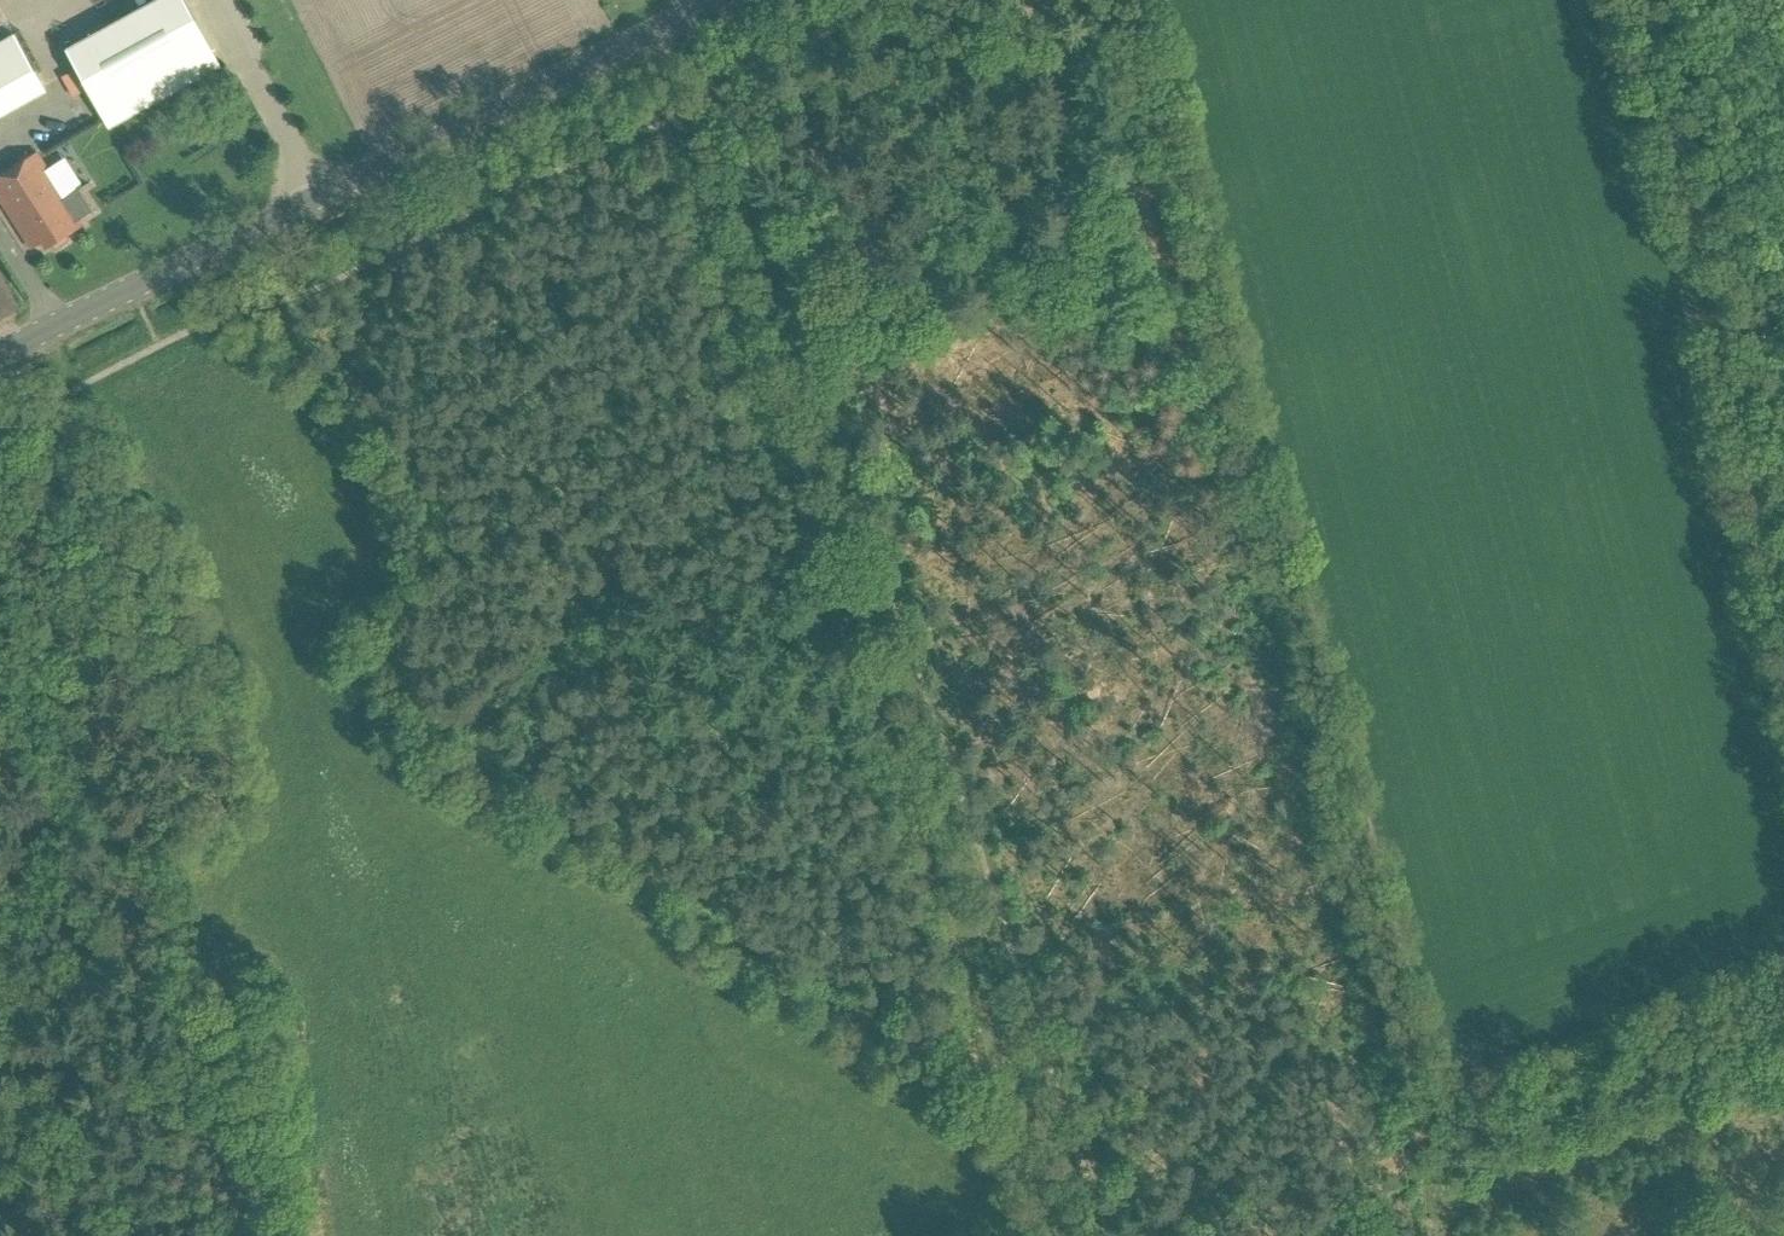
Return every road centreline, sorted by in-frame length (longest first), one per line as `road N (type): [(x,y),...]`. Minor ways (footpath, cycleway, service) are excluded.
road 1 (tertiary): [(0,352),(730,0)]

